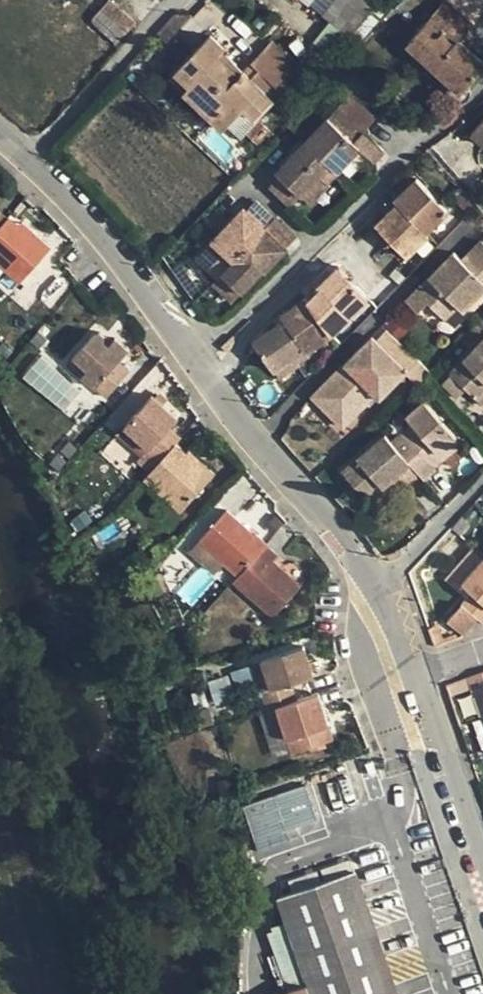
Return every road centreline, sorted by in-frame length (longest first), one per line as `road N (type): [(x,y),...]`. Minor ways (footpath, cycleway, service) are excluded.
road 1 (residential): [(23,155),(377,589)]
road 2 (residential): [(23,155),(173,0)]
road 3 (residential): [(415,674),(482,859)]
road 4 (residential): [(482,480),(377,589)]

